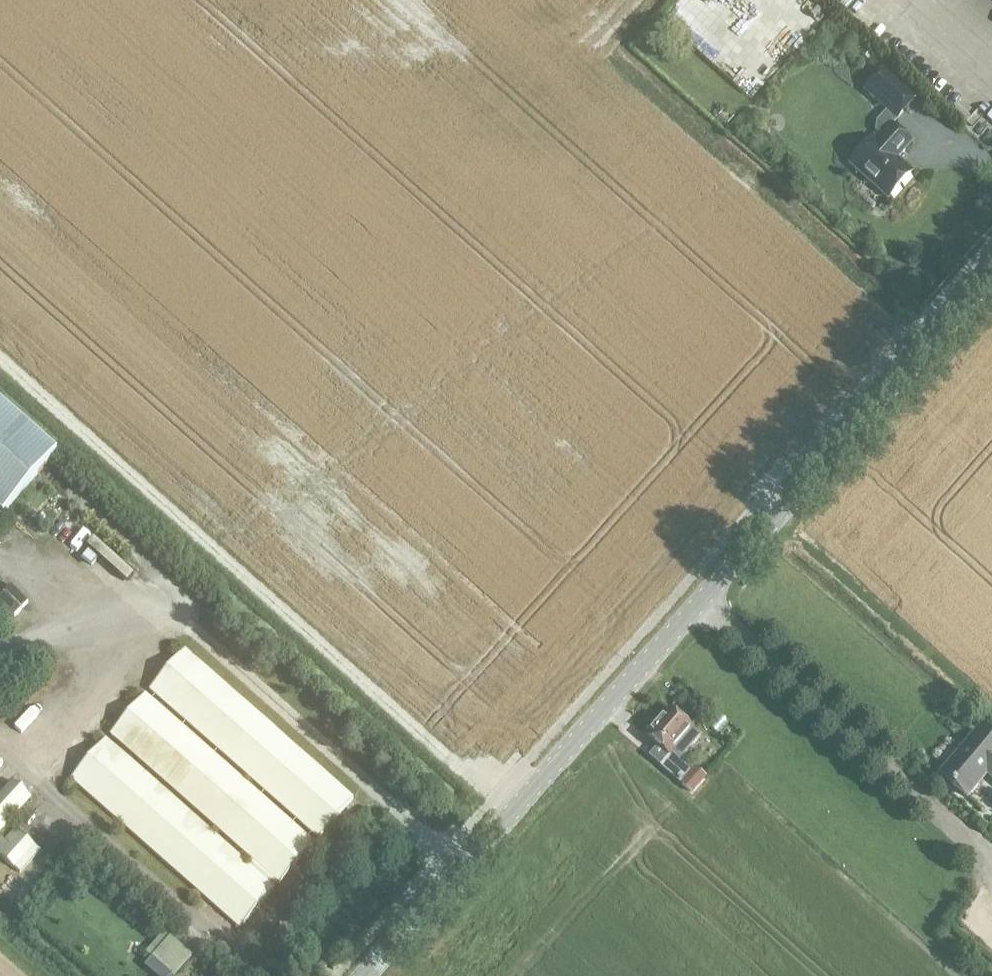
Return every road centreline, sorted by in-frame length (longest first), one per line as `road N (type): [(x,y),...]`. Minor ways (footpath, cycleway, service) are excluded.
road 1 (tertiary): [(364,975),(991,275)]
road 2 (track): [(0,362),(508,816)]

